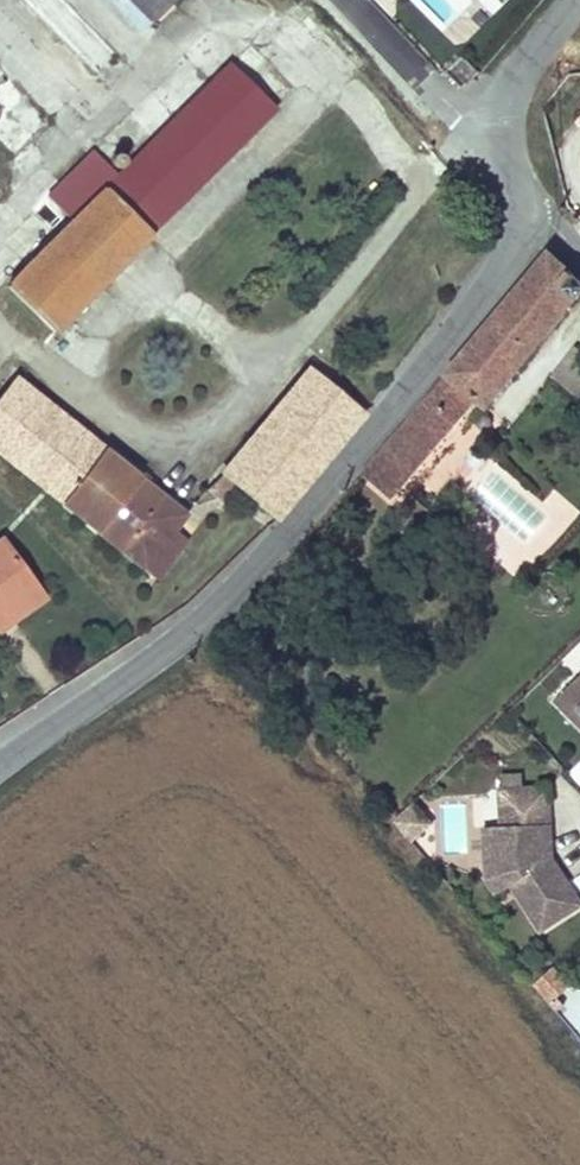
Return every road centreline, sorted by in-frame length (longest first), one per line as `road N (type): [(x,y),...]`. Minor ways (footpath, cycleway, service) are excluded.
road 1 (residential): [(535,215),(523,245),(457,336),(216,617),(0,766)]
road 2 (residential): [(502,119),(460,116),(350,0)]
road 3 (residential): [(575,0),(512,78),(502,119)]

